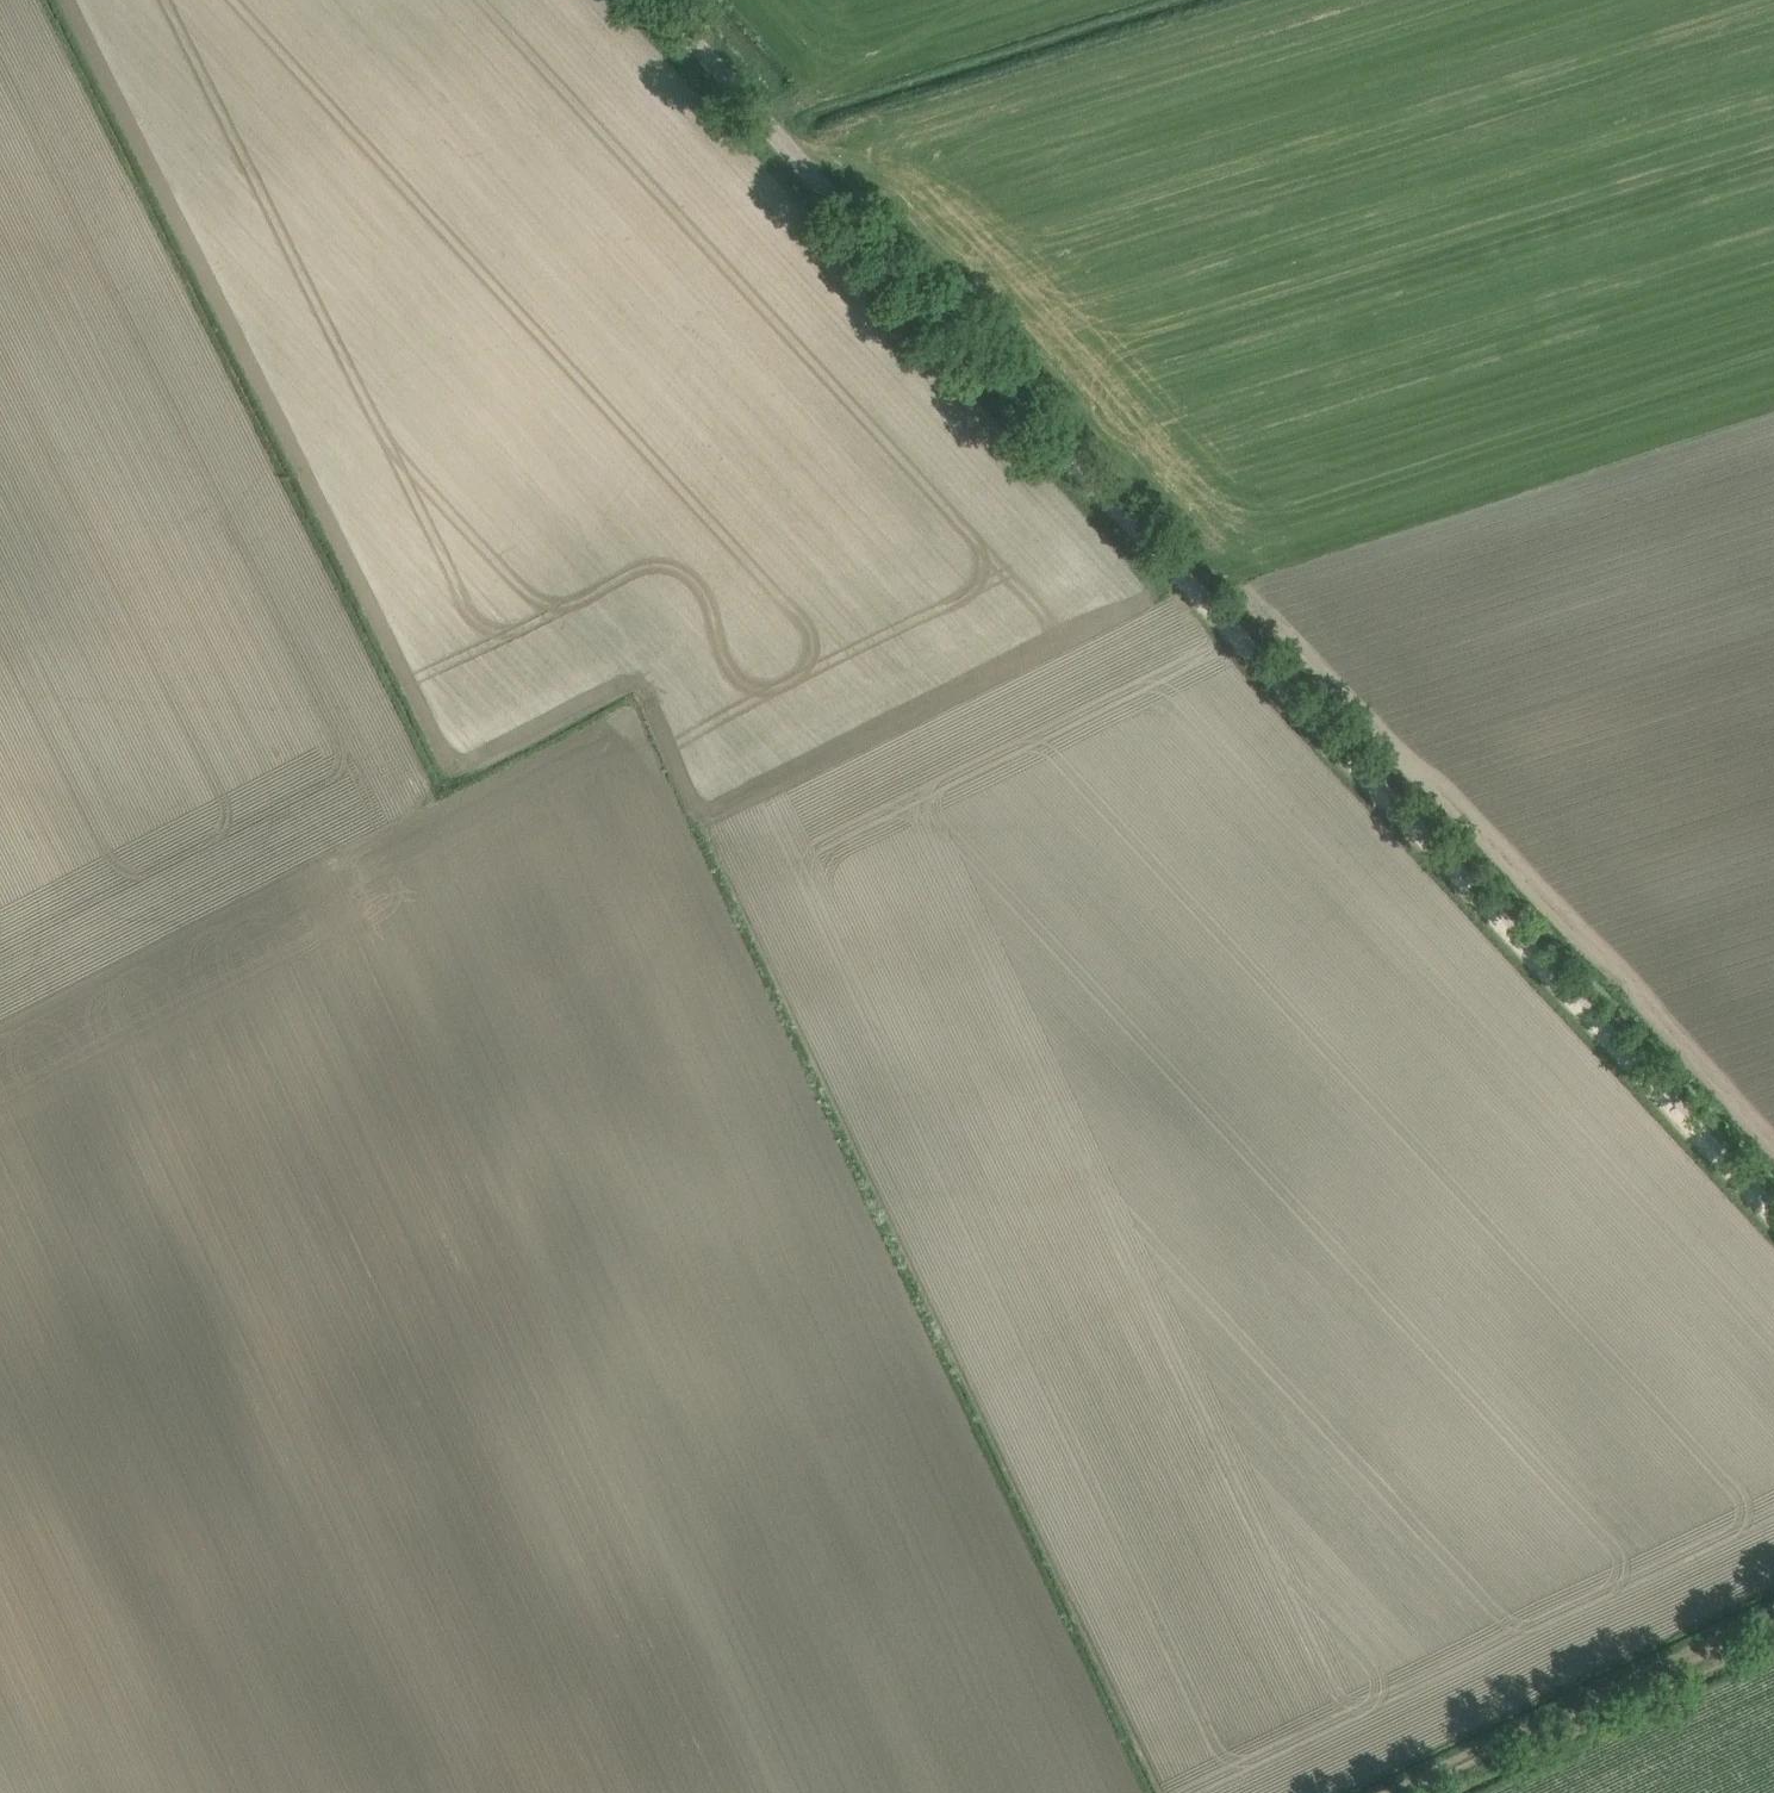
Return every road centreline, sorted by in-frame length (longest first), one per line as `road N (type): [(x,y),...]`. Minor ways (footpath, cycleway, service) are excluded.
road 1 (track): [(1773,1212),(1232,633),(666,0)]
road 2 (track): [(1400,1792),(1773,1617)]

